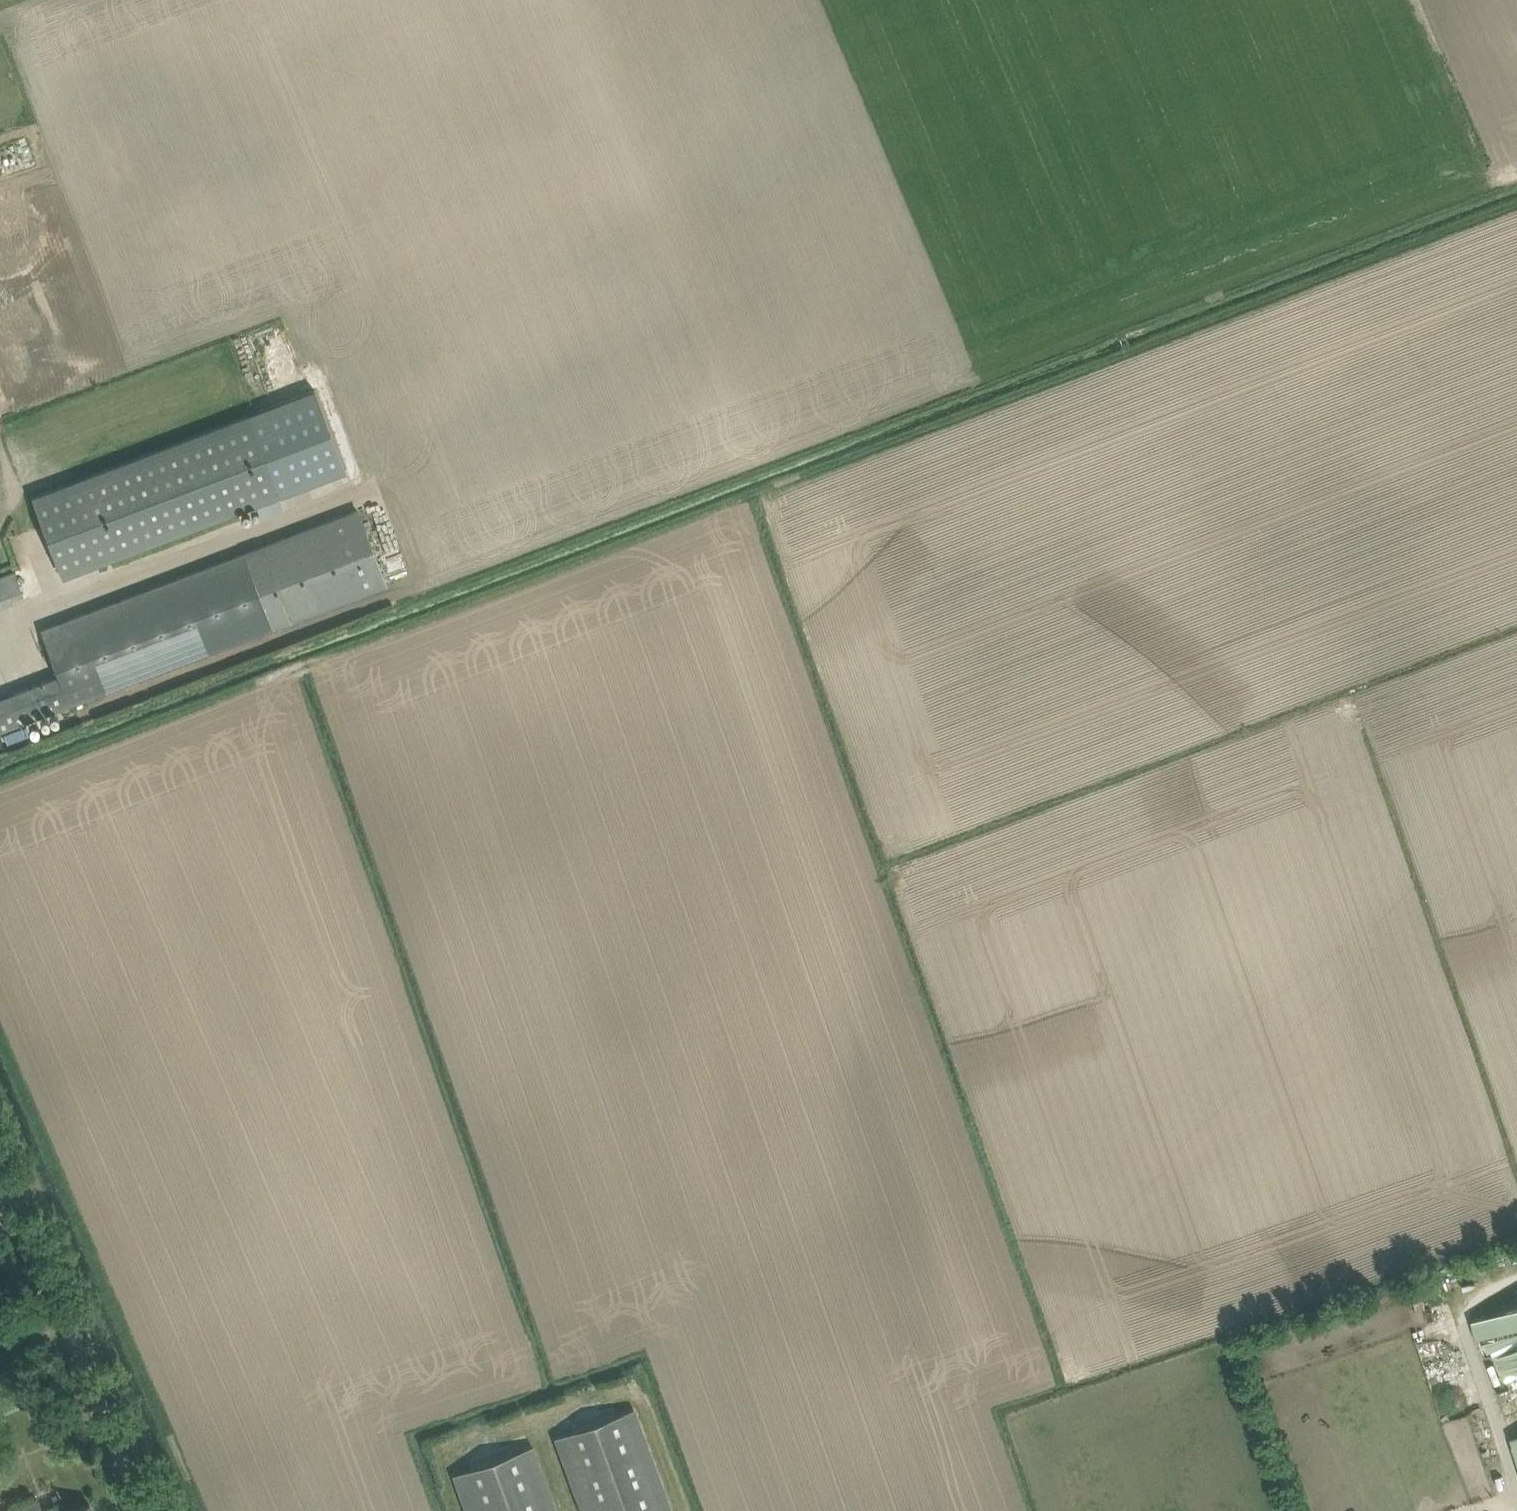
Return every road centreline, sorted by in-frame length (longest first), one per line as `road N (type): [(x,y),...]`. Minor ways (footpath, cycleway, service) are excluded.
road 1 (unclassified): [(151,1510),(0,1148)]

